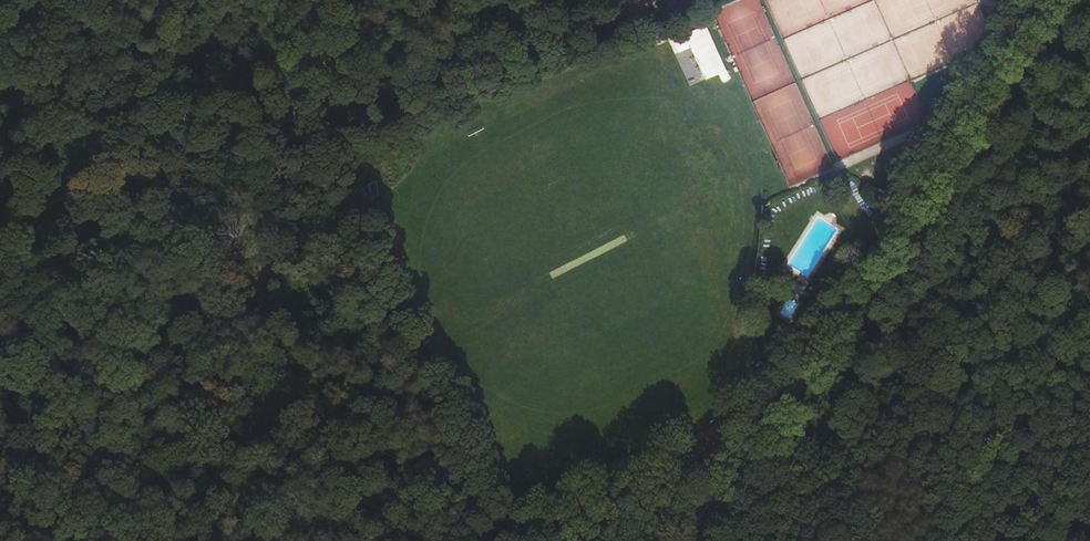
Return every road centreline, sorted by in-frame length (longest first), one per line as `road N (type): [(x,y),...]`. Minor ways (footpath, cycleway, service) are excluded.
road 1 (unclassified): [(0,218),(625,0)]
road 2 (unclassified): [(691,540),(1047,0)]
road 3 (track): [(493,540),(280,0)]
road 4 (track): [(737,471),(593,540)]

